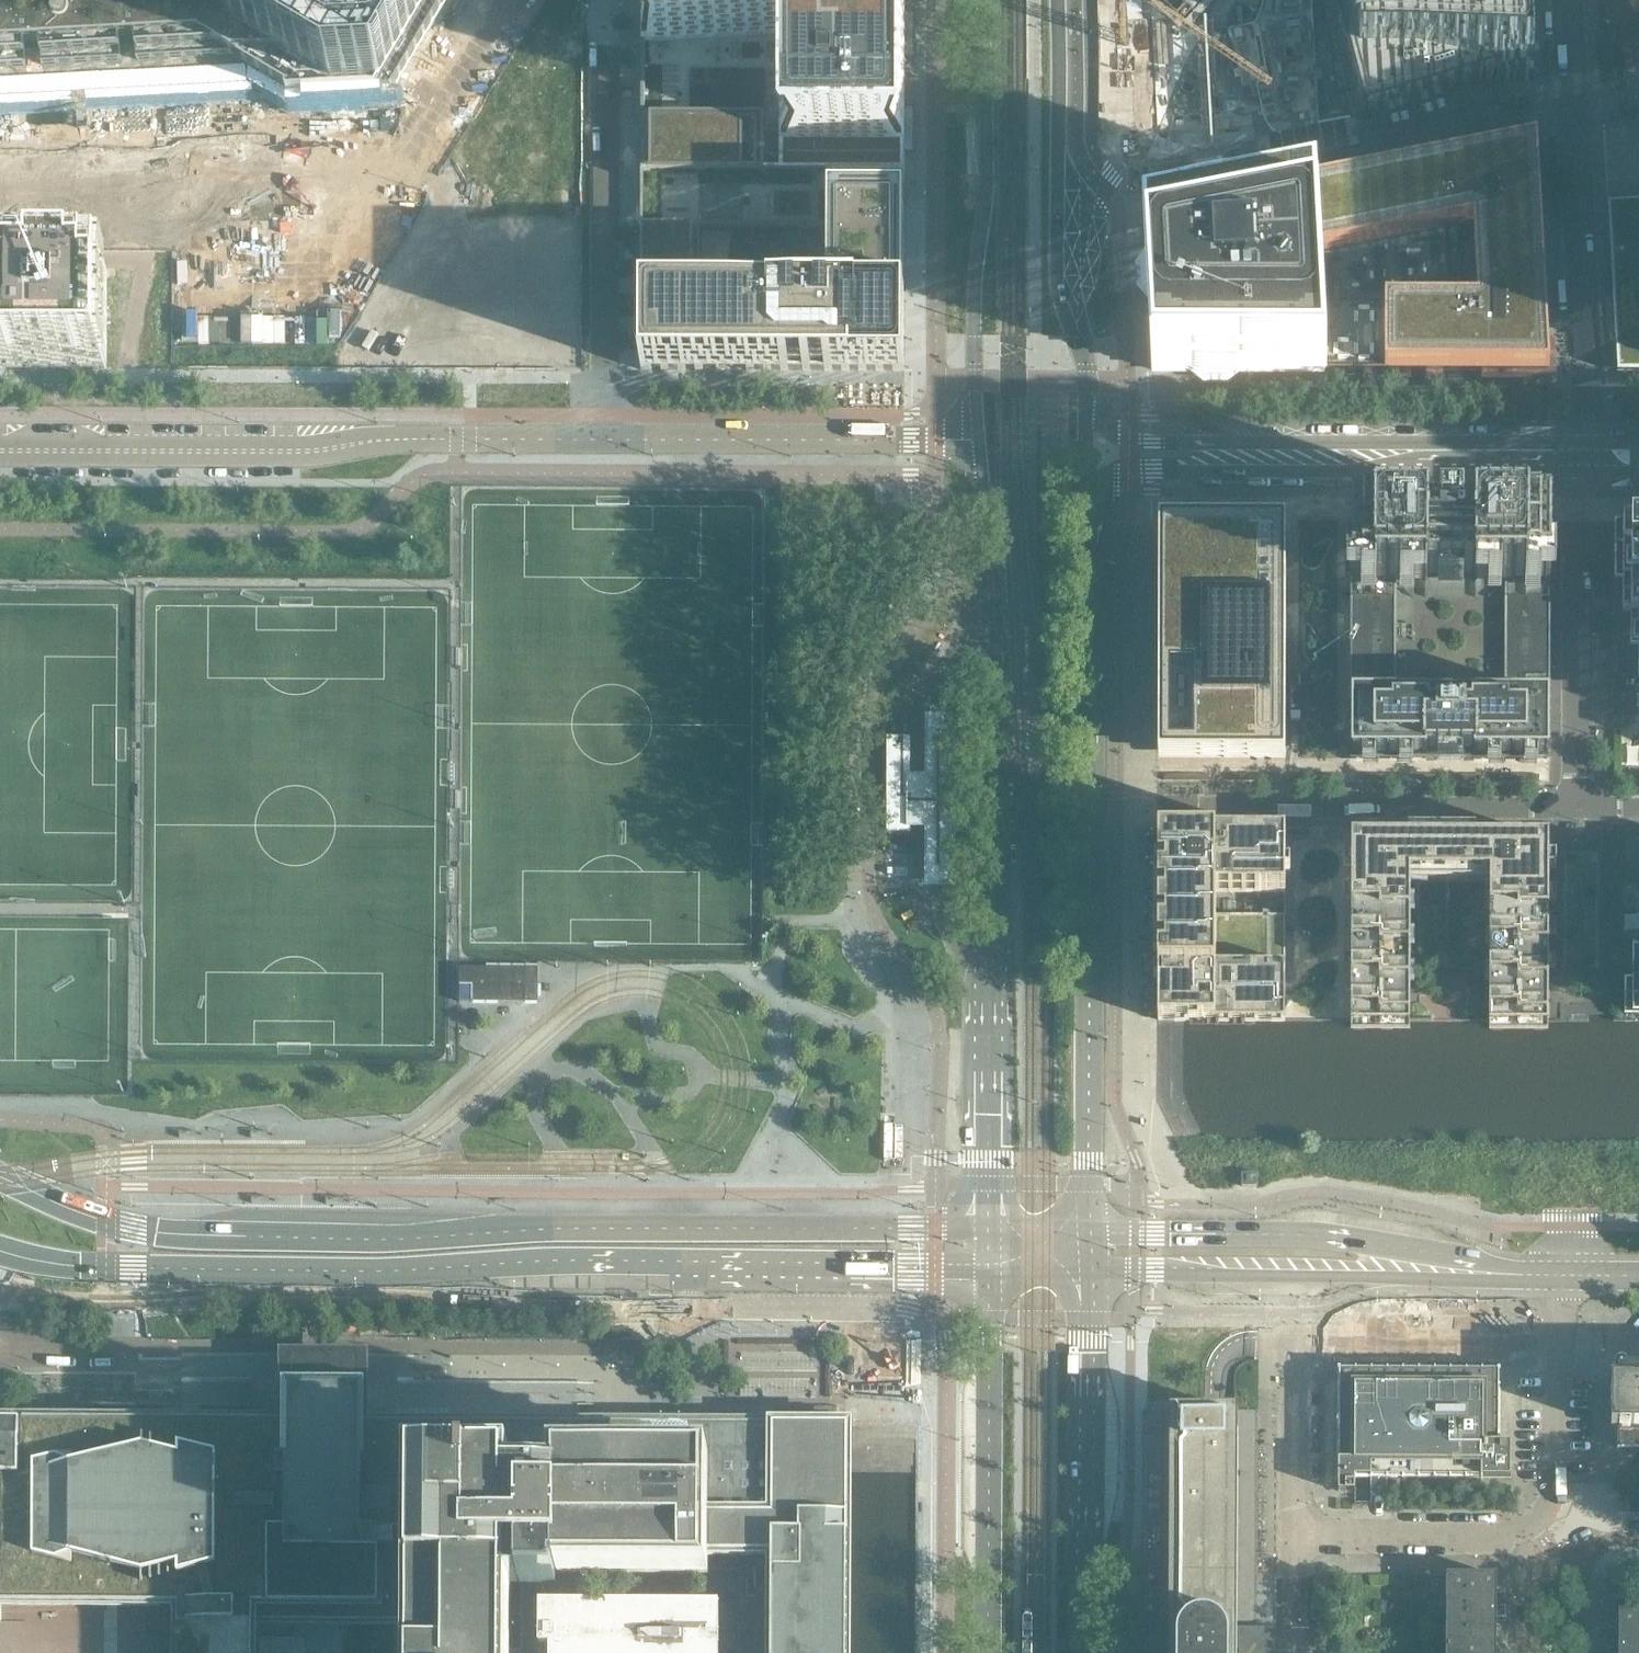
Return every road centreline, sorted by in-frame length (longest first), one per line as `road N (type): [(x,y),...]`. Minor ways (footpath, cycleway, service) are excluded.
road 1 (secondary): [(988,1232),(157,1235),(0,1178)]
road 2 (secondary): [(0,1252),(107,1269),(987,1272)]
road 3 (residential): [(978,444),(463,439),(370,440),(290,452),(0,451)]
road 4 (secondary): [(978,444),(991,970),(988,1232)]
road 5 (secondary): [(1089,1233),(1092,517)]
road 6 (secondary): [(1559,1276),(1351,1238),(1089,1233)]
road 7 (secondary): [(1089,1271),(1559,1276)]
road 8 (residential): [(1565,0),(1588,381),(1583,459)]
road 9 (secondary): [(984,0),(989,145),(977,272),(978,444)]
road 10 (residential): [(1581,807),(1159,804)]
road 11 (secondary): [(1089,395),(1083,0)]
road 12 (secondary): [(1090,1652),(1089,1271)]
road 13 (secondary): [(987,1272),(988,1652)]
road 14 (tertiary): [(1583,459),(1220,454)]
road 15 (residential): [(1583,459),(1581,807)]
road 16 (residential): [(1535,1526),(1555,1496),(1559,1276)]
road 17 (tertiary): [(1220,454),(1193,443),(1131,442),(1109,428),(1089,395)]
road 18 (tertiary): [(1092,517),(1112,484),(1130,473),(1191,470),(1220,454)]
road 19 (residential): [(1531,1652),(1534,1578),(1577,1555)]
road 20 (secondary): [(1092,517),(1089,395)]

